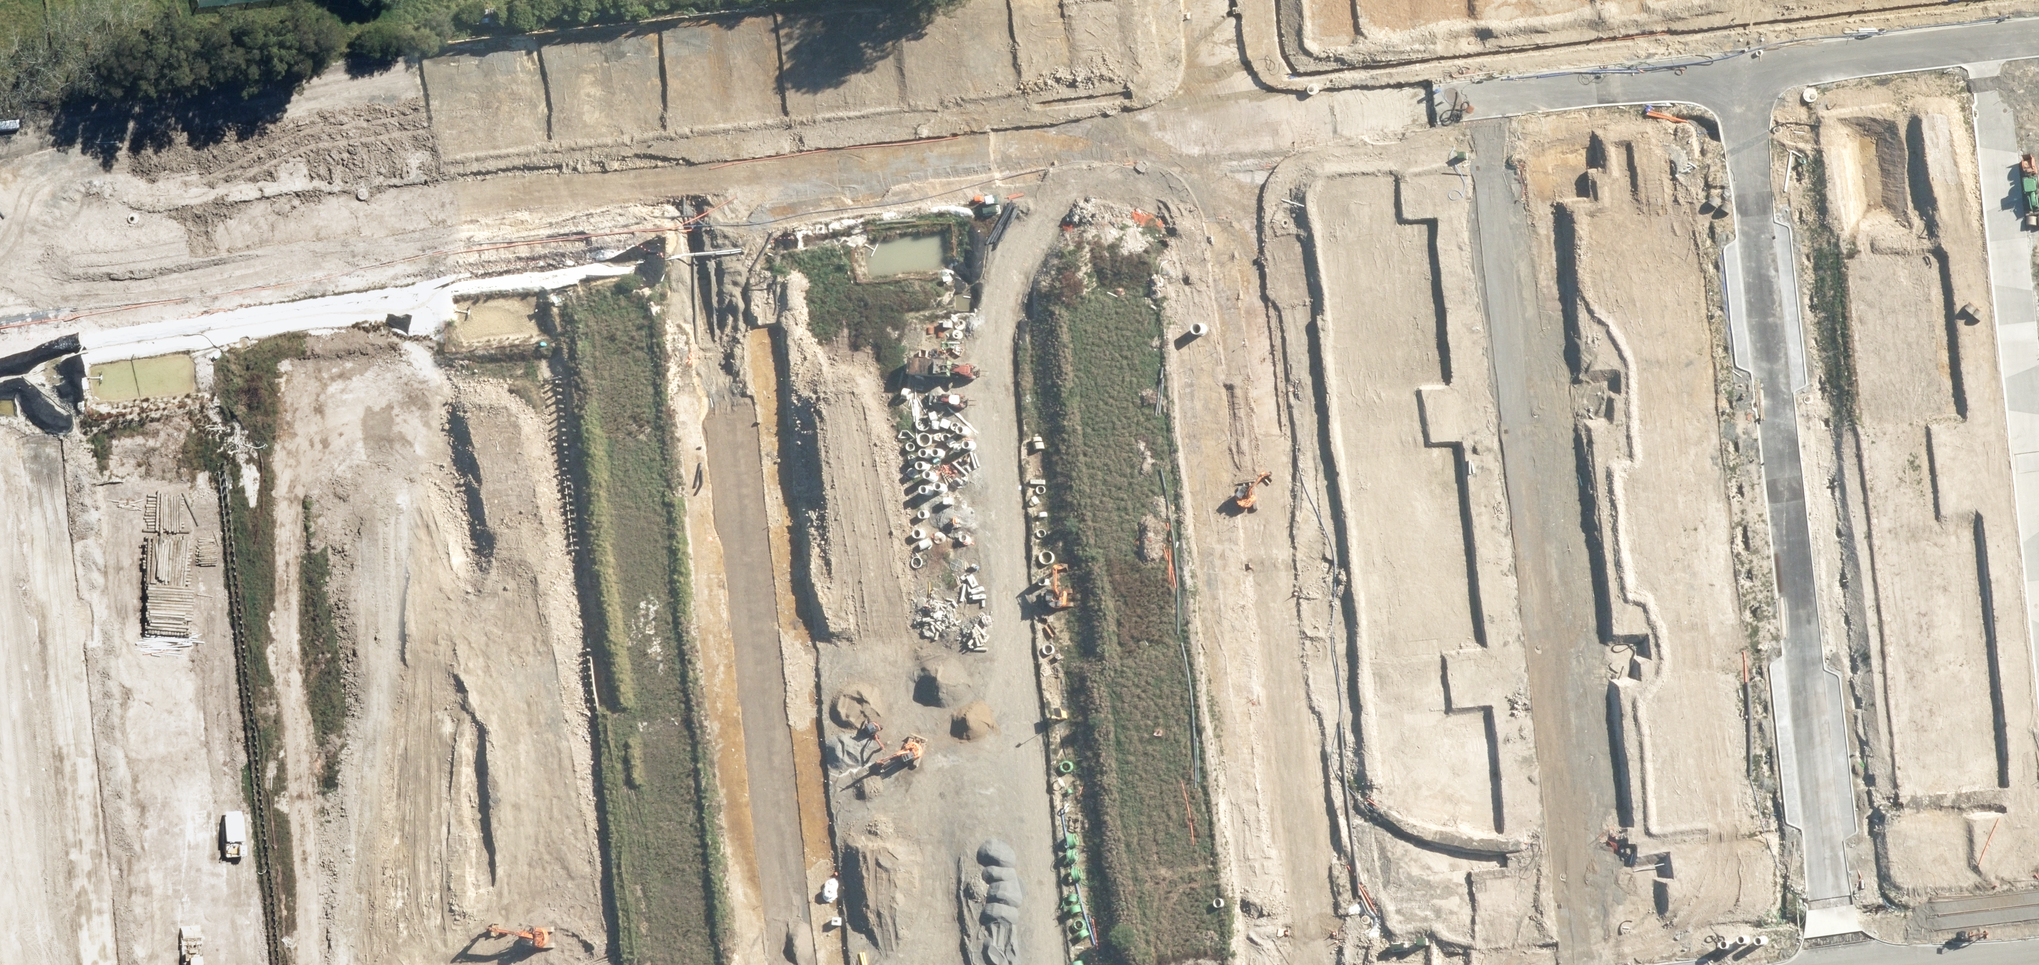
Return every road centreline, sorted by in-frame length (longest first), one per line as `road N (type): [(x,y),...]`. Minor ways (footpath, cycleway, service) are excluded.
road 1 (residential): [(1840,964),(1738,68)]
road 2 (residential): [(1488,96),(1582,964)]
road 3 (tertiary): [(1215,127),(1312,964)]
road 4 (residential): [(1049,964),(953,158)]
road 5 (residential): [(791,964),(709,187)]
road 6 (residential): [(442,964),(354,229)]
road 7 (residential): [(93,964),(10,270)]
road 8 (residential): [(1987,39),(2038,489)]
road 9 (residential): [(354,229),(709,187)]
road 10 (residential): [(10,270),(354,229)]
road 11 (residential): [(1215,127),(1488,96)]
road 12 (residential): [(953,158),(1215,127)]
road 13 (residential): [(1488,96),(1738,68)]
road 14 (residential): [(1738,68),(1987,39)]
road 15 (residential): [(709,187),(953,158)]
road 16 (tertiary): [(1202,0),(1215,127)]

